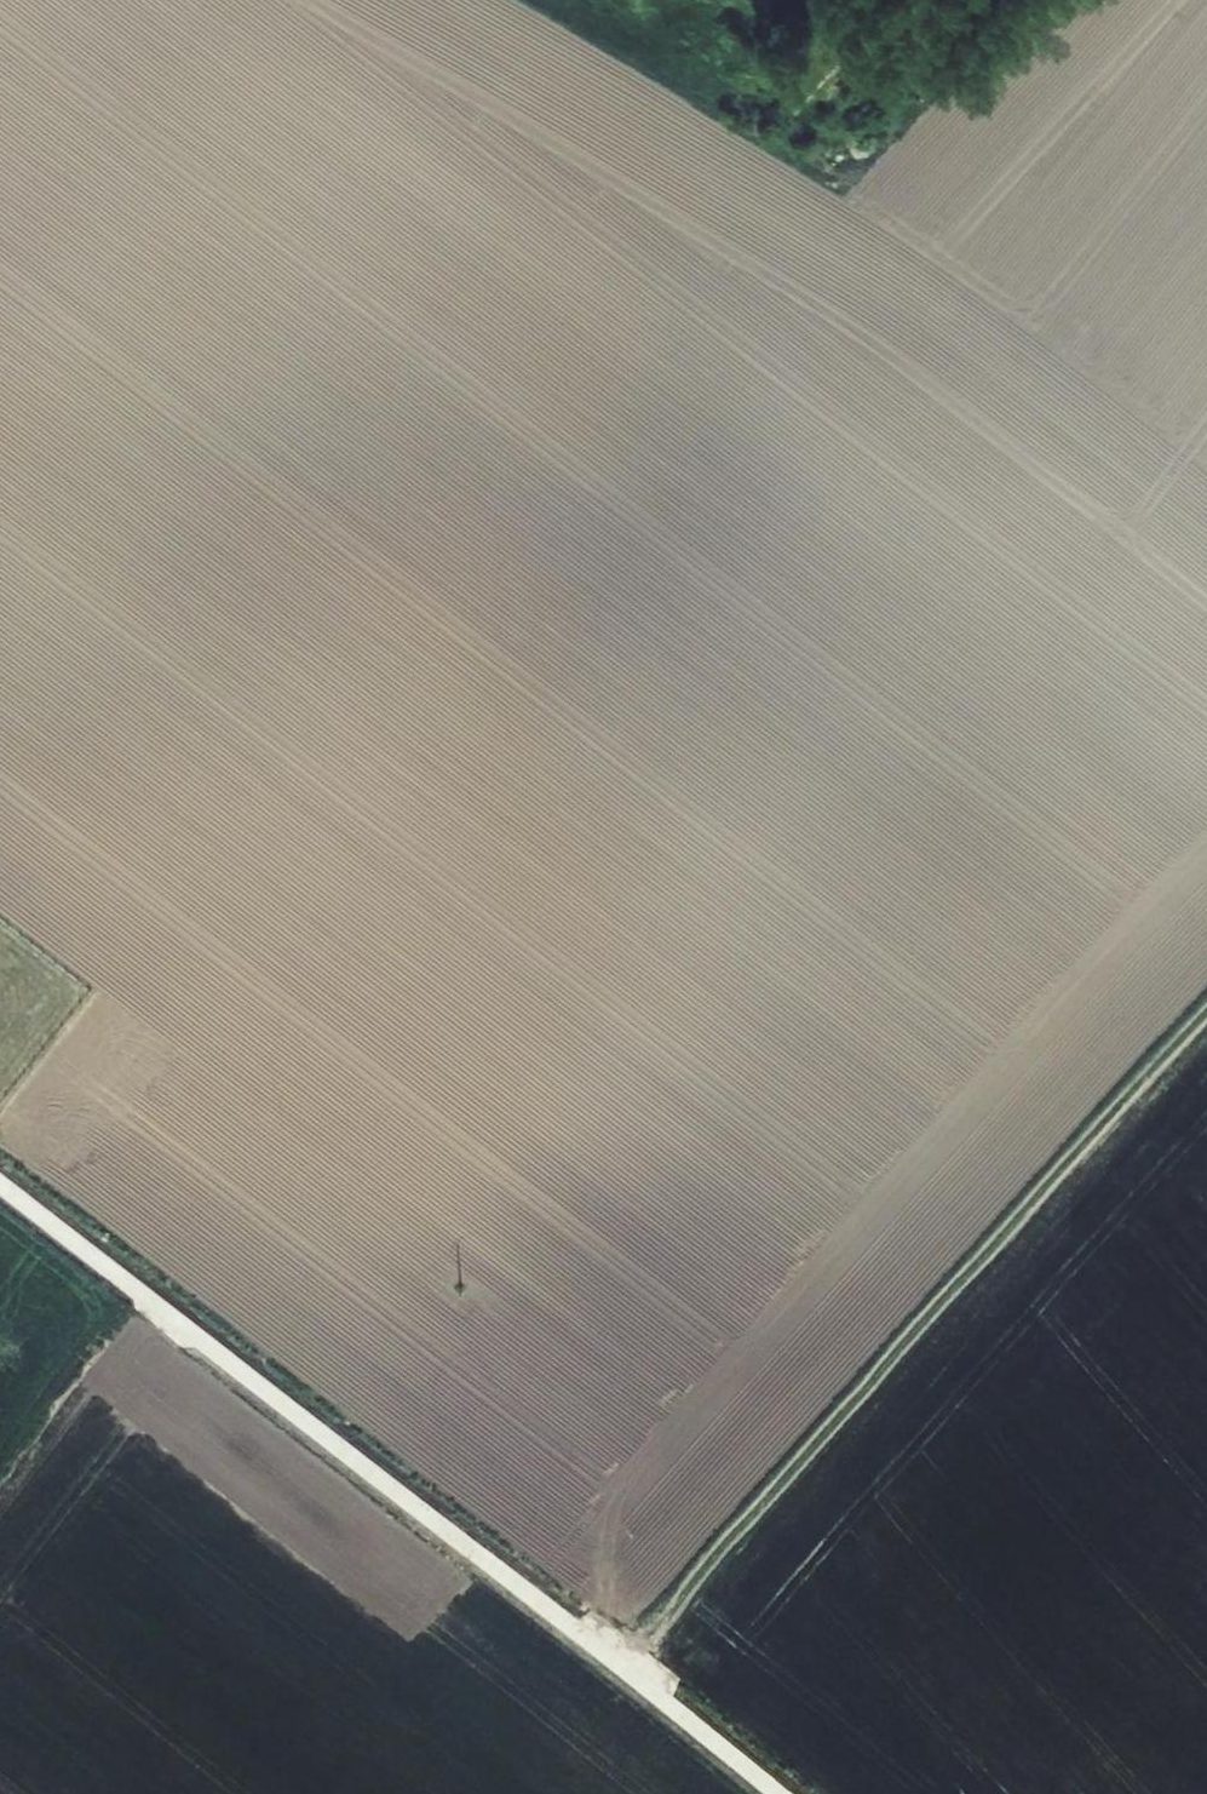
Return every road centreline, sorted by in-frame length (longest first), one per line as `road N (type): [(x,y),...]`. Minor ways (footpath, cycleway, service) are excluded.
road 1 (track): [(778,1793),(0,1186)]
road 2 (track): [(621,1666),(1032,1190),(1206,1007)]

